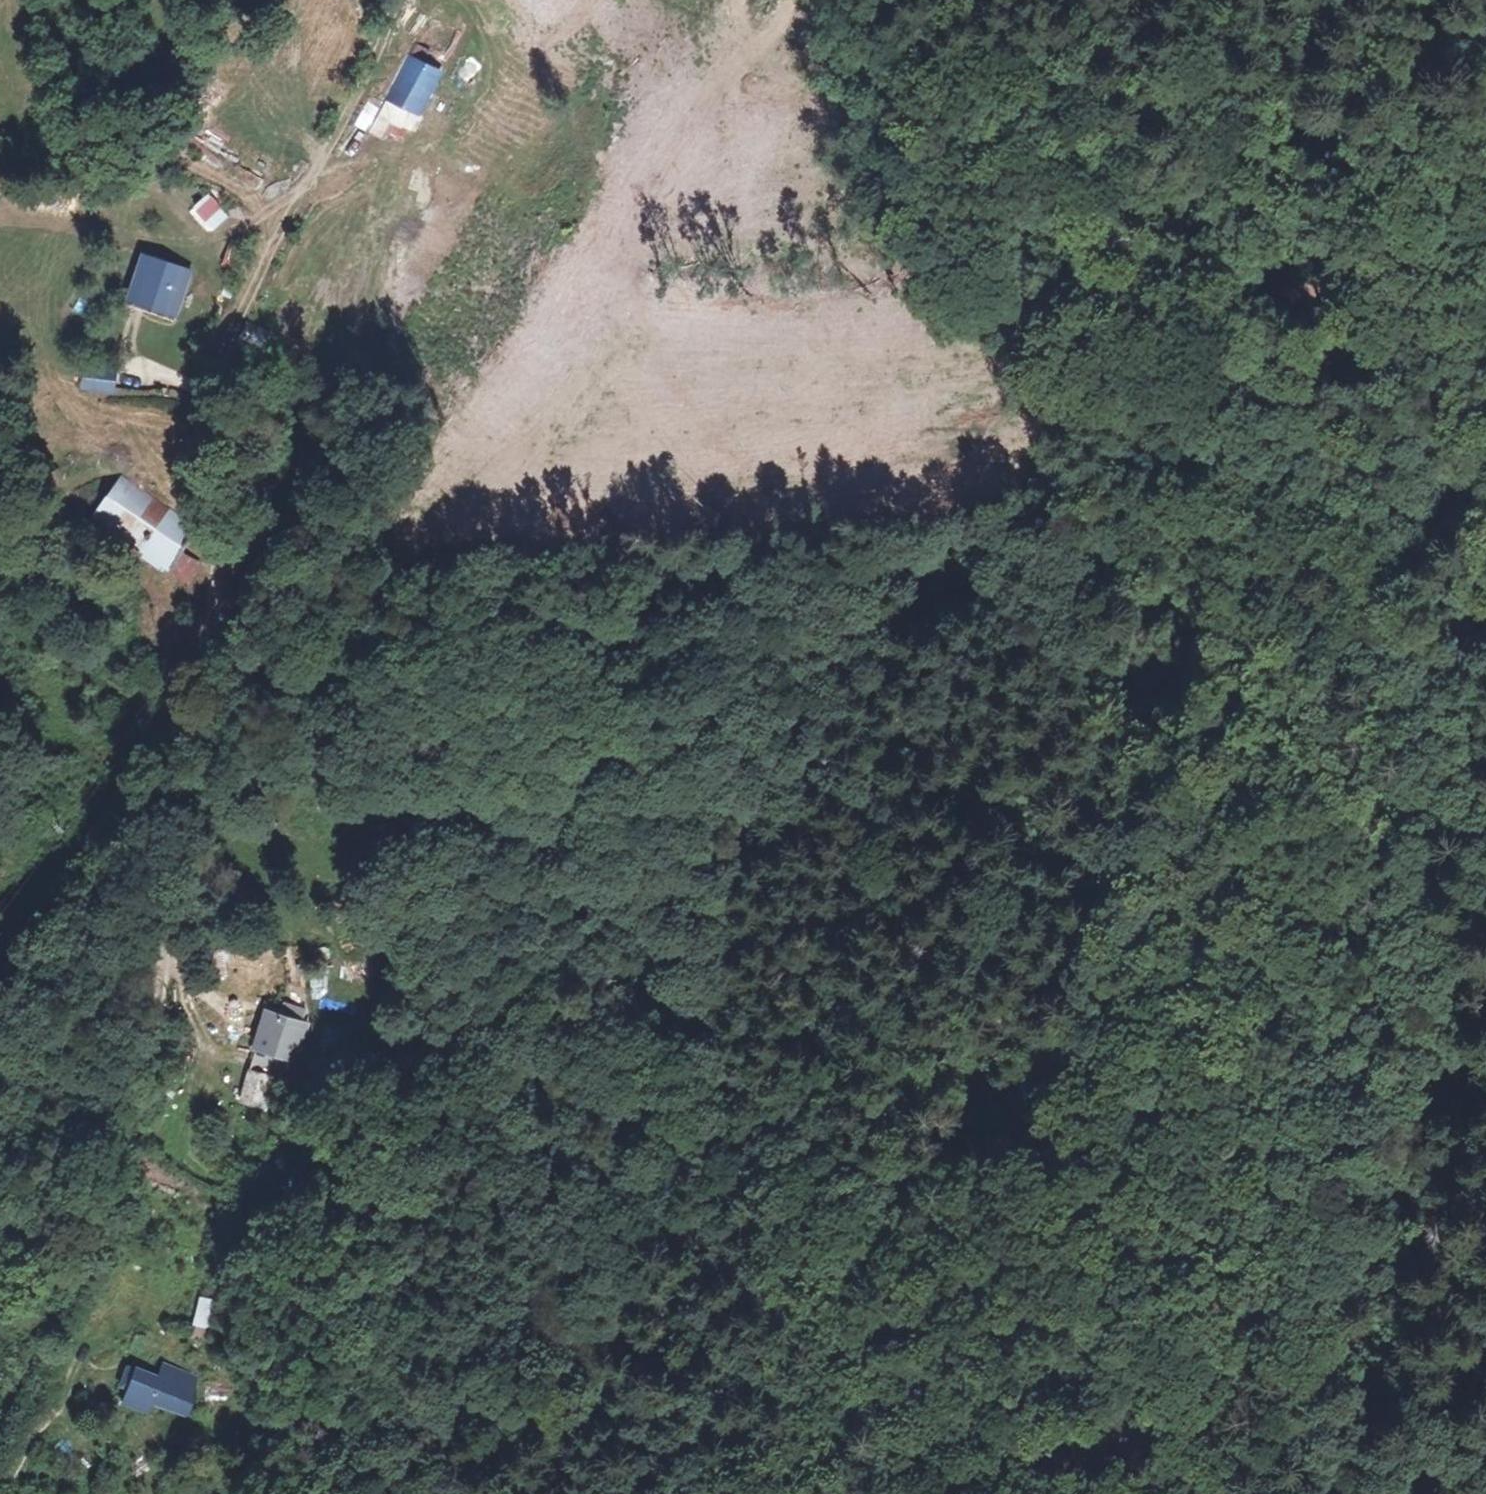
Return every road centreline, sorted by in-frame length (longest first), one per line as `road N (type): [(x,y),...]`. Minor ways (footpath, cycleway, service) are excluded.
road 1 (track): [(283,205),(228,351),(209,451),(215,574),(178,809),(151,1065),(100,1236),(0,1420)]
road 2 (track): [(283,205),(160,135),(112,119),(0,137)]
road 3 (track): [(401,0),(283,205)]

